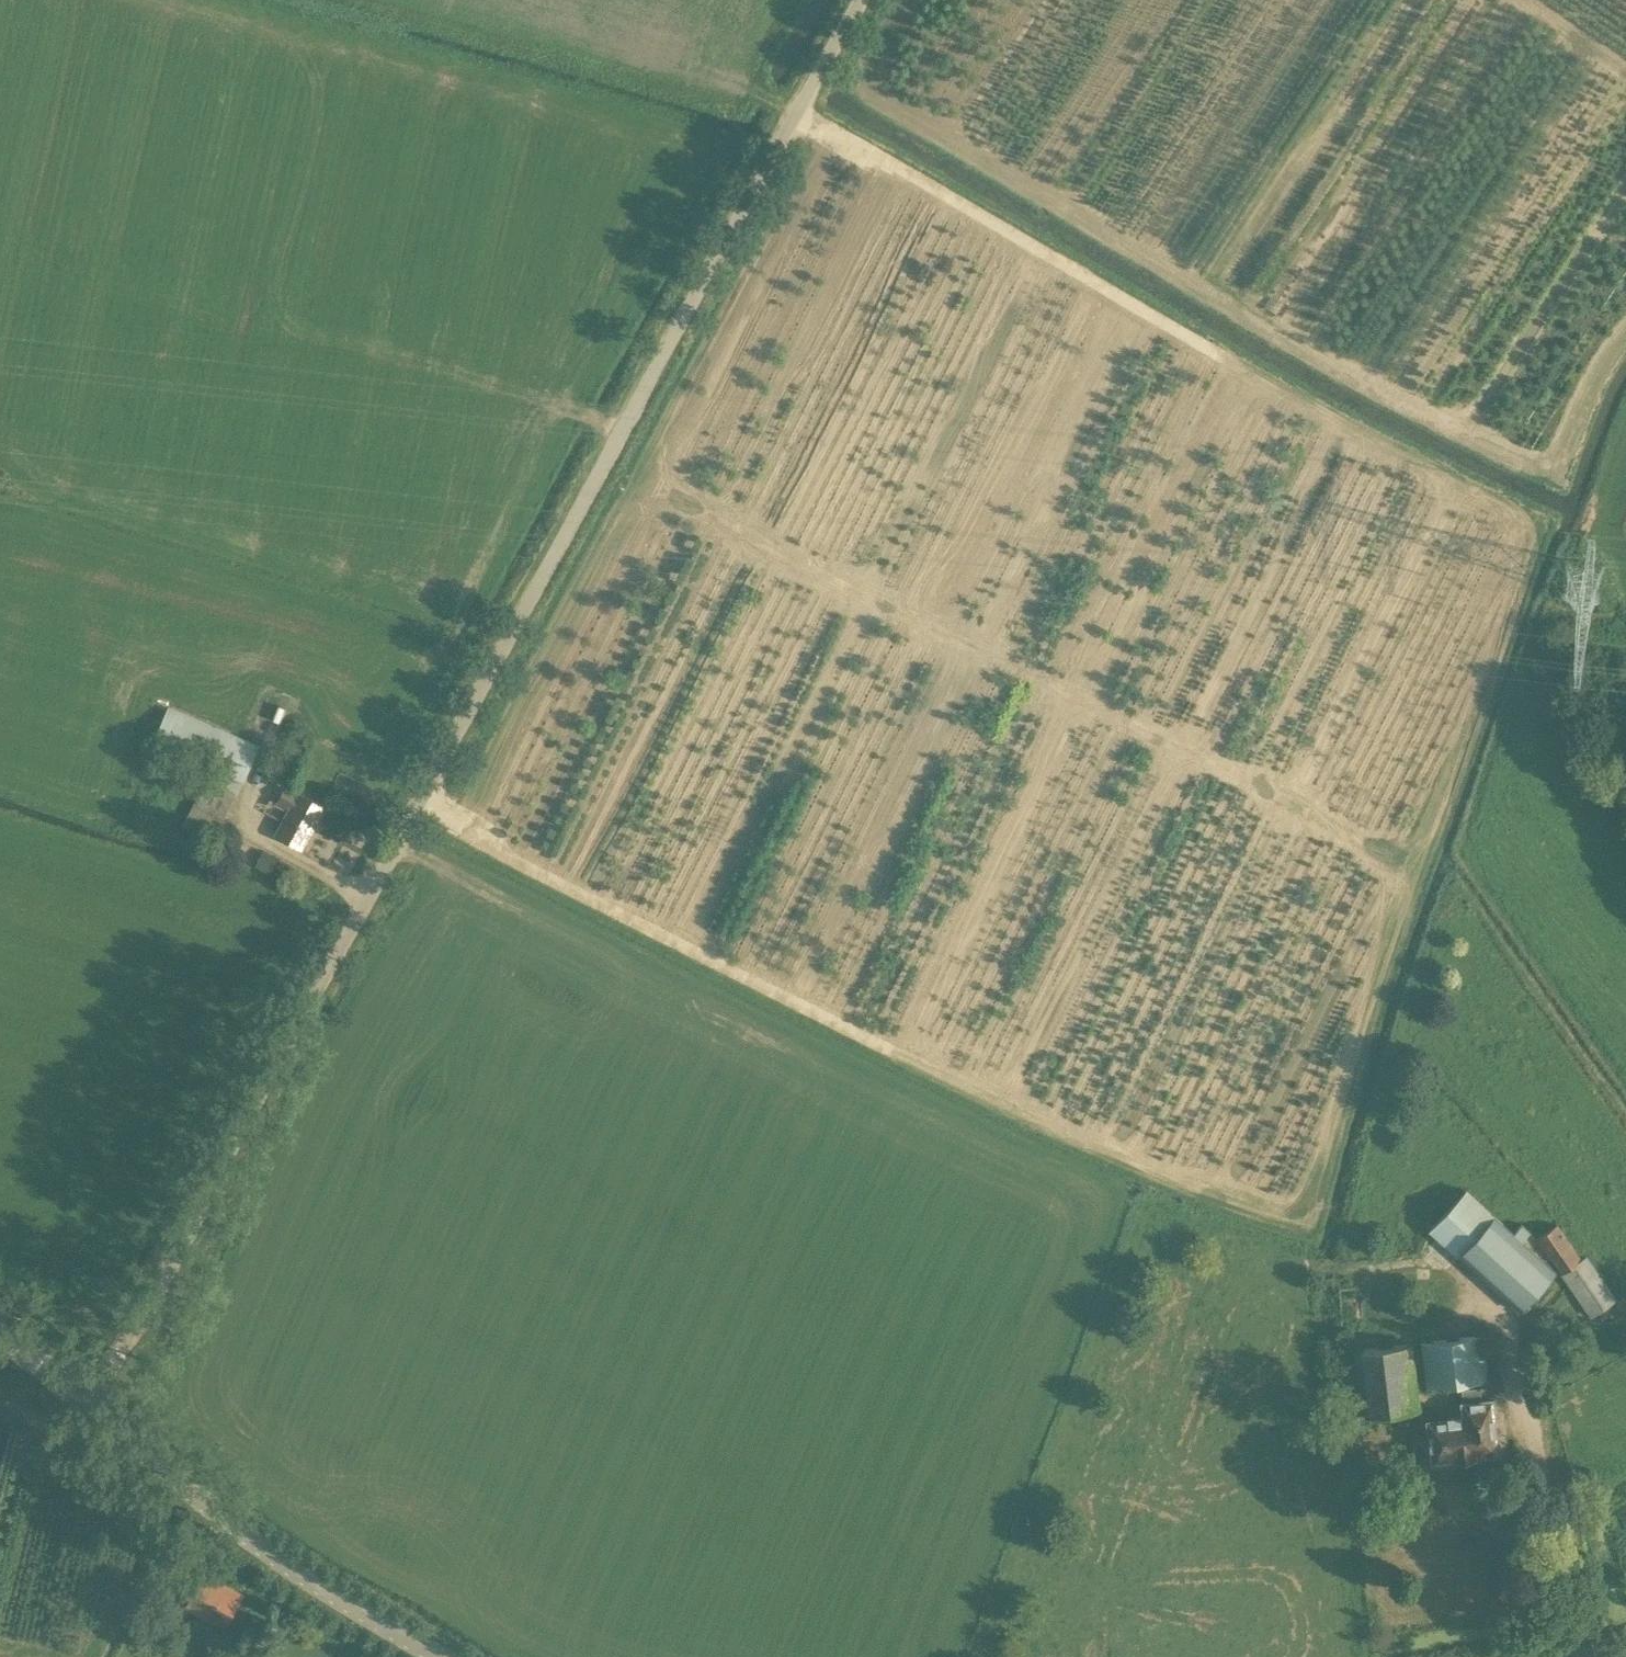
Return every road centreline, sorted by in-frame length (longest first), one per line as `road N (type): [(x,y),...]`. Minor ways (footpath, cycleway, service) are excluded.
road 1 (unclassified): [(93,1409),(861,0)]
road 2 (unclassified): [(438,1656),(312,1581),(93,1409)]

